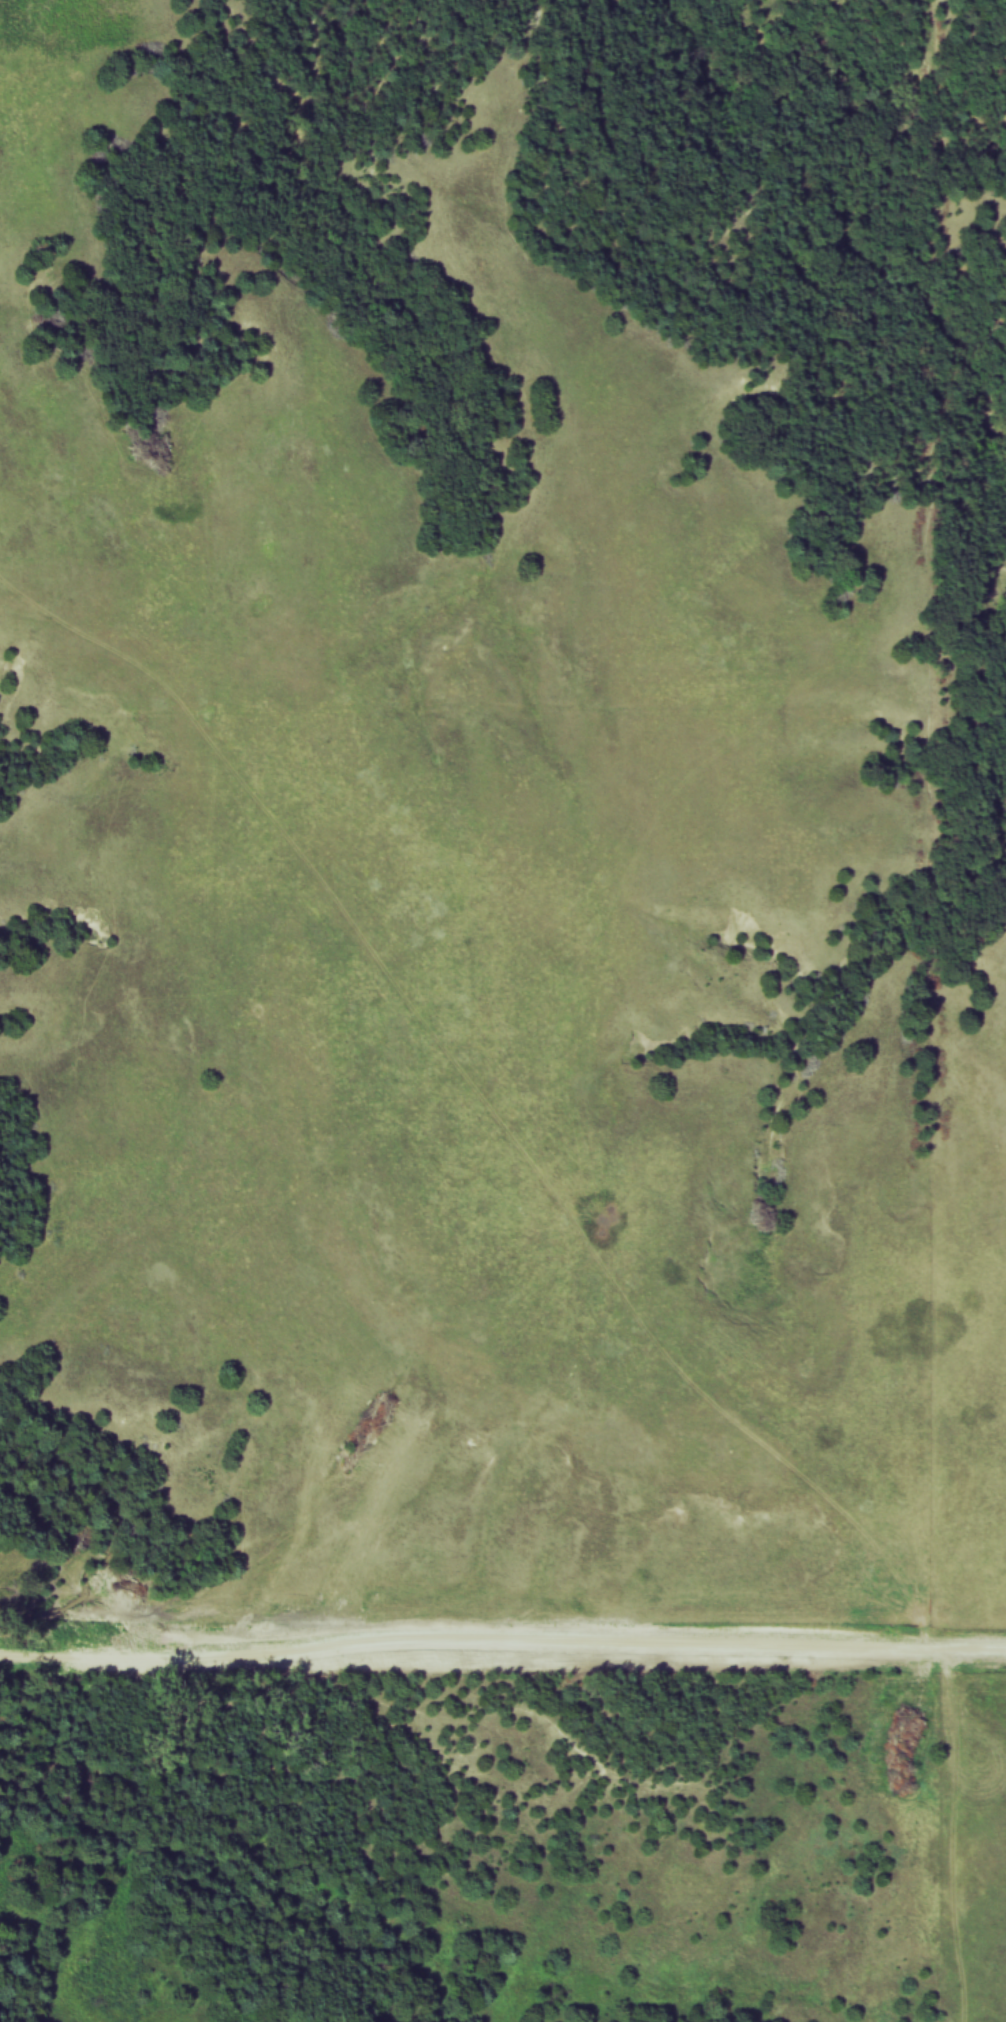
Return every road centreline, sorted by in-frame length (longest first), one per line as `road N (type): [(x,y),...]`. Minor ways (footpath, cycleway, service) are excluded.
road 1 (residential): [(0,1659),(108,1665),(516,1646),(1005,1653)]

